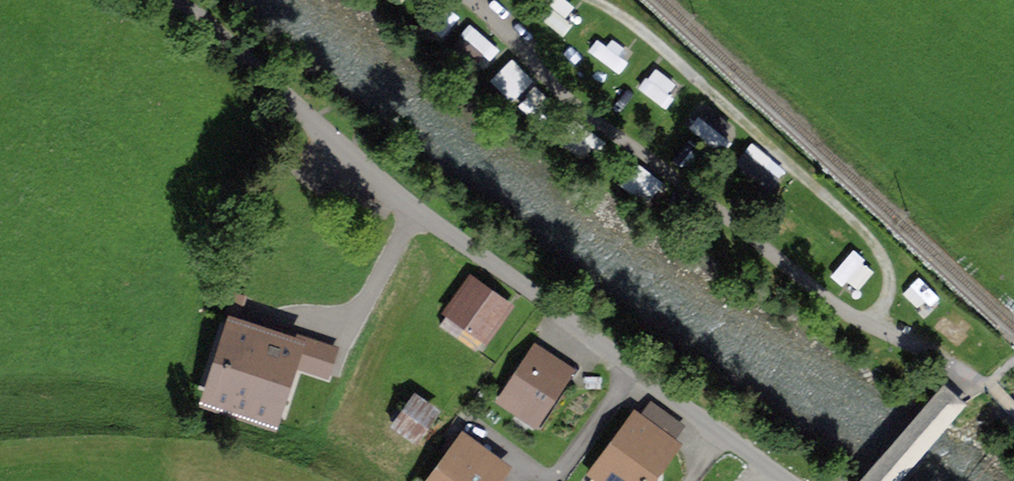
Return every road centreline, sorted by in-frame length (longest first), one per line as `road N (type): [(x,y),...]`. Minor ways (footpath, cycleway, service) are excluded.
road 1 (unclassified): [(181,0),(383,186),(794,480)]

